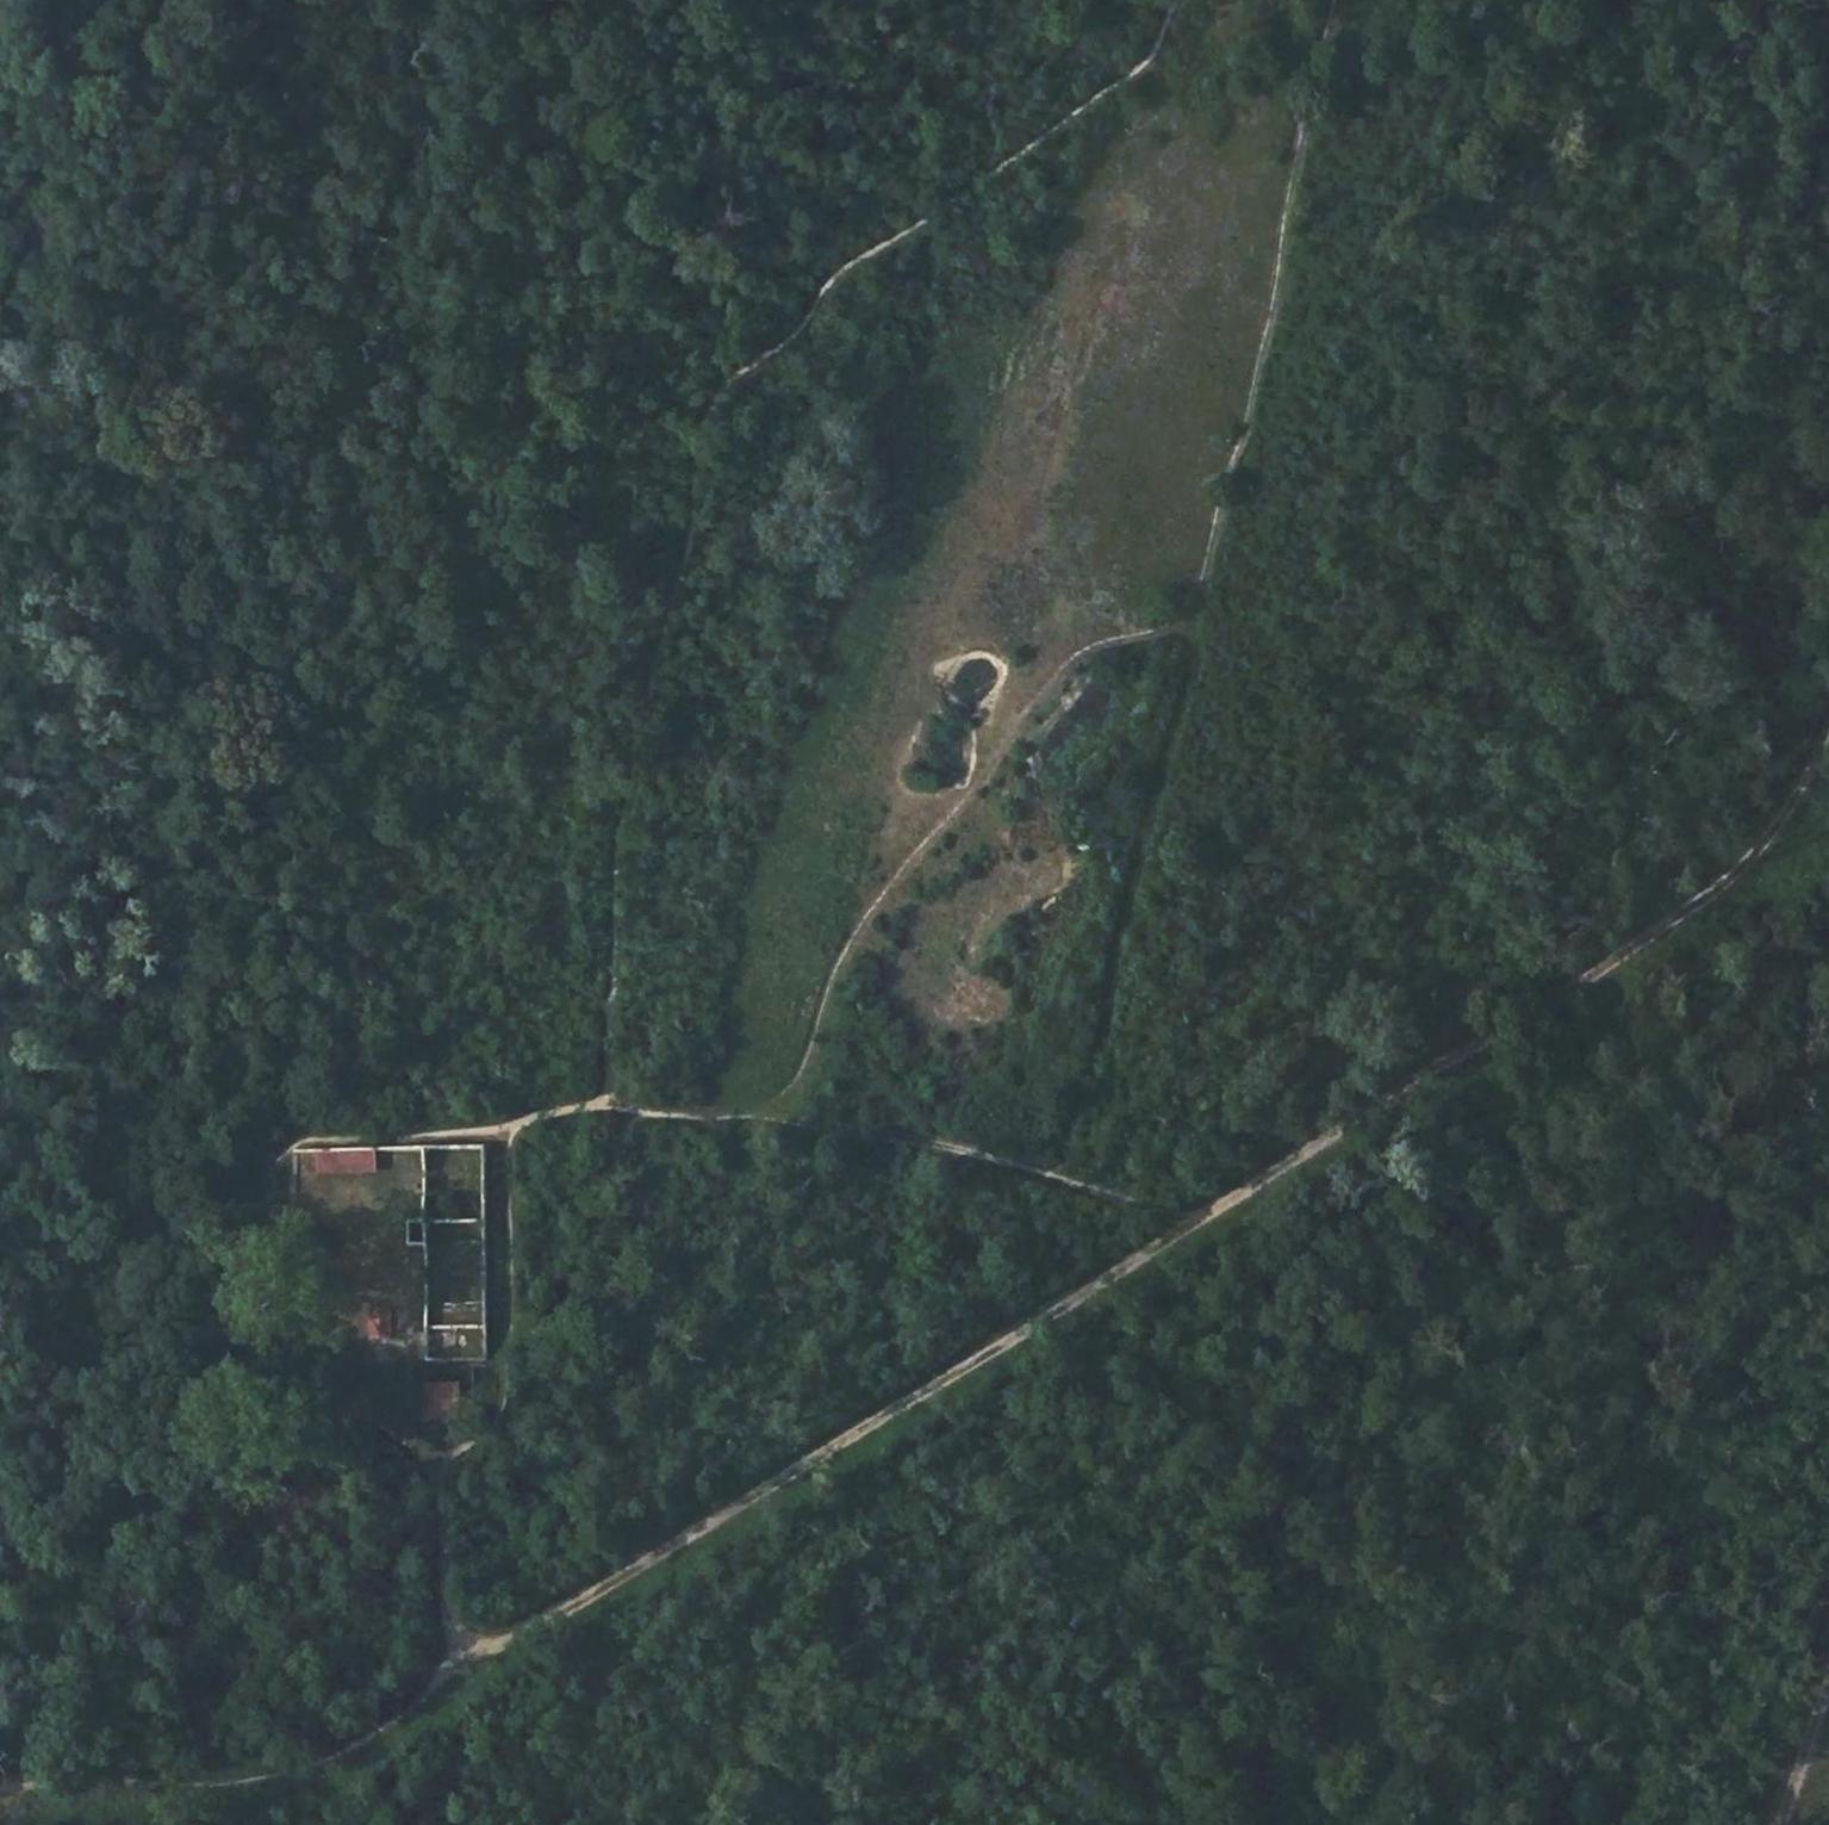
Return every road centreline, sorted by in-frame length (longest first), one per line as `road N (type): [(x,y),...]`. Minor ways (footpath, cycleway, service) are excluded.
road 1 (track): [(1828,716),(1790,811),(1743,870),(1667,927),(504,1644),(473,1644),(453,1627),(435,1458)]
road 2 (track): [(1776,1824),(1828,1677)]

